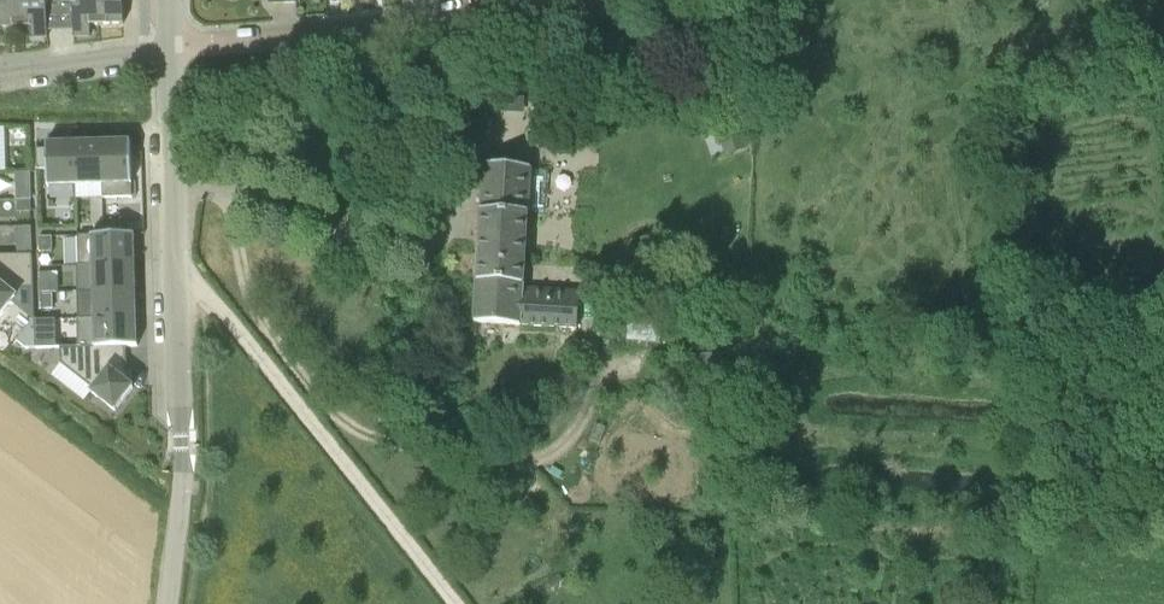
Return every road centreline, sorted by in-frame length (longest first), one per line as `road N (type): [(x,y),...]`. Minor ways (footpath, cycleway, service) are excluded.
road 1 (unclassified): [(169,603),(180,485),(172,194)]
road 2 (residential): [(169,54),(486,0)]
road 3 (residential): [(460,219),(433,241),(398,243),(172,194)]
road 4 (residential): [(0,71),(169,54)]
road 5 (residential): [(172,194),(169,54)]

